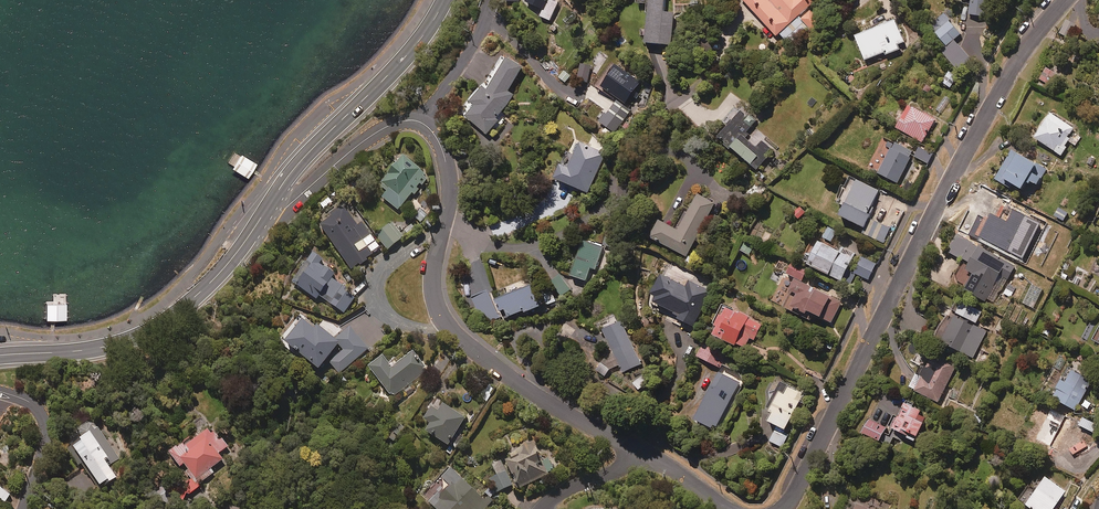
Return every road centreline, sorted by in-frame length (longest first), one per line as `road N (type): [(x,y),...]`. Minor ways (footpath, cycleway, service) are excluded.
road 1 (residential): [(785,508),(1034,32),(1063,0)]
road 2 (residential): [(420,121),(435,134),(449,178),(432,283),(445,322),(553,408),(644,452)]
road 3 (secondary): [(259,221),(203,291),(156,326),(82,351),(0,355)]
road 4 (secondary): [(445,0),(413,49),(295,167),(259,221)]
road 5 (residential): [(259,221),(379,130),(420,121)]
road 6 (residential): [(23,508),(45,426),(31,404),(0,392)]
road 7 (residential): [(420,121),(468,54),(494,0)]

